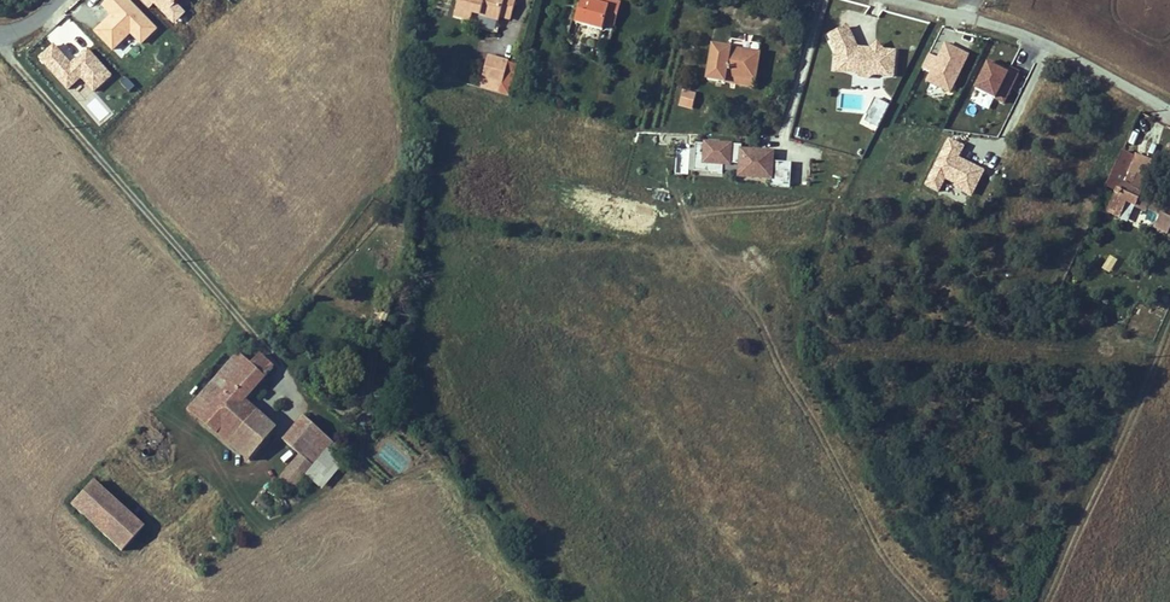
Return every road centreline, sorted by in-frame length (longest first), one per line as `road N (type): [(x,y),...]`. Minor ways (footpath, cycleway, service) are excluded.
road 1 (track): [(5,32),(14,65),(285,360),(296,390)]
road 2 (residential): [(892,0),(1065,50),(1169,108)]

